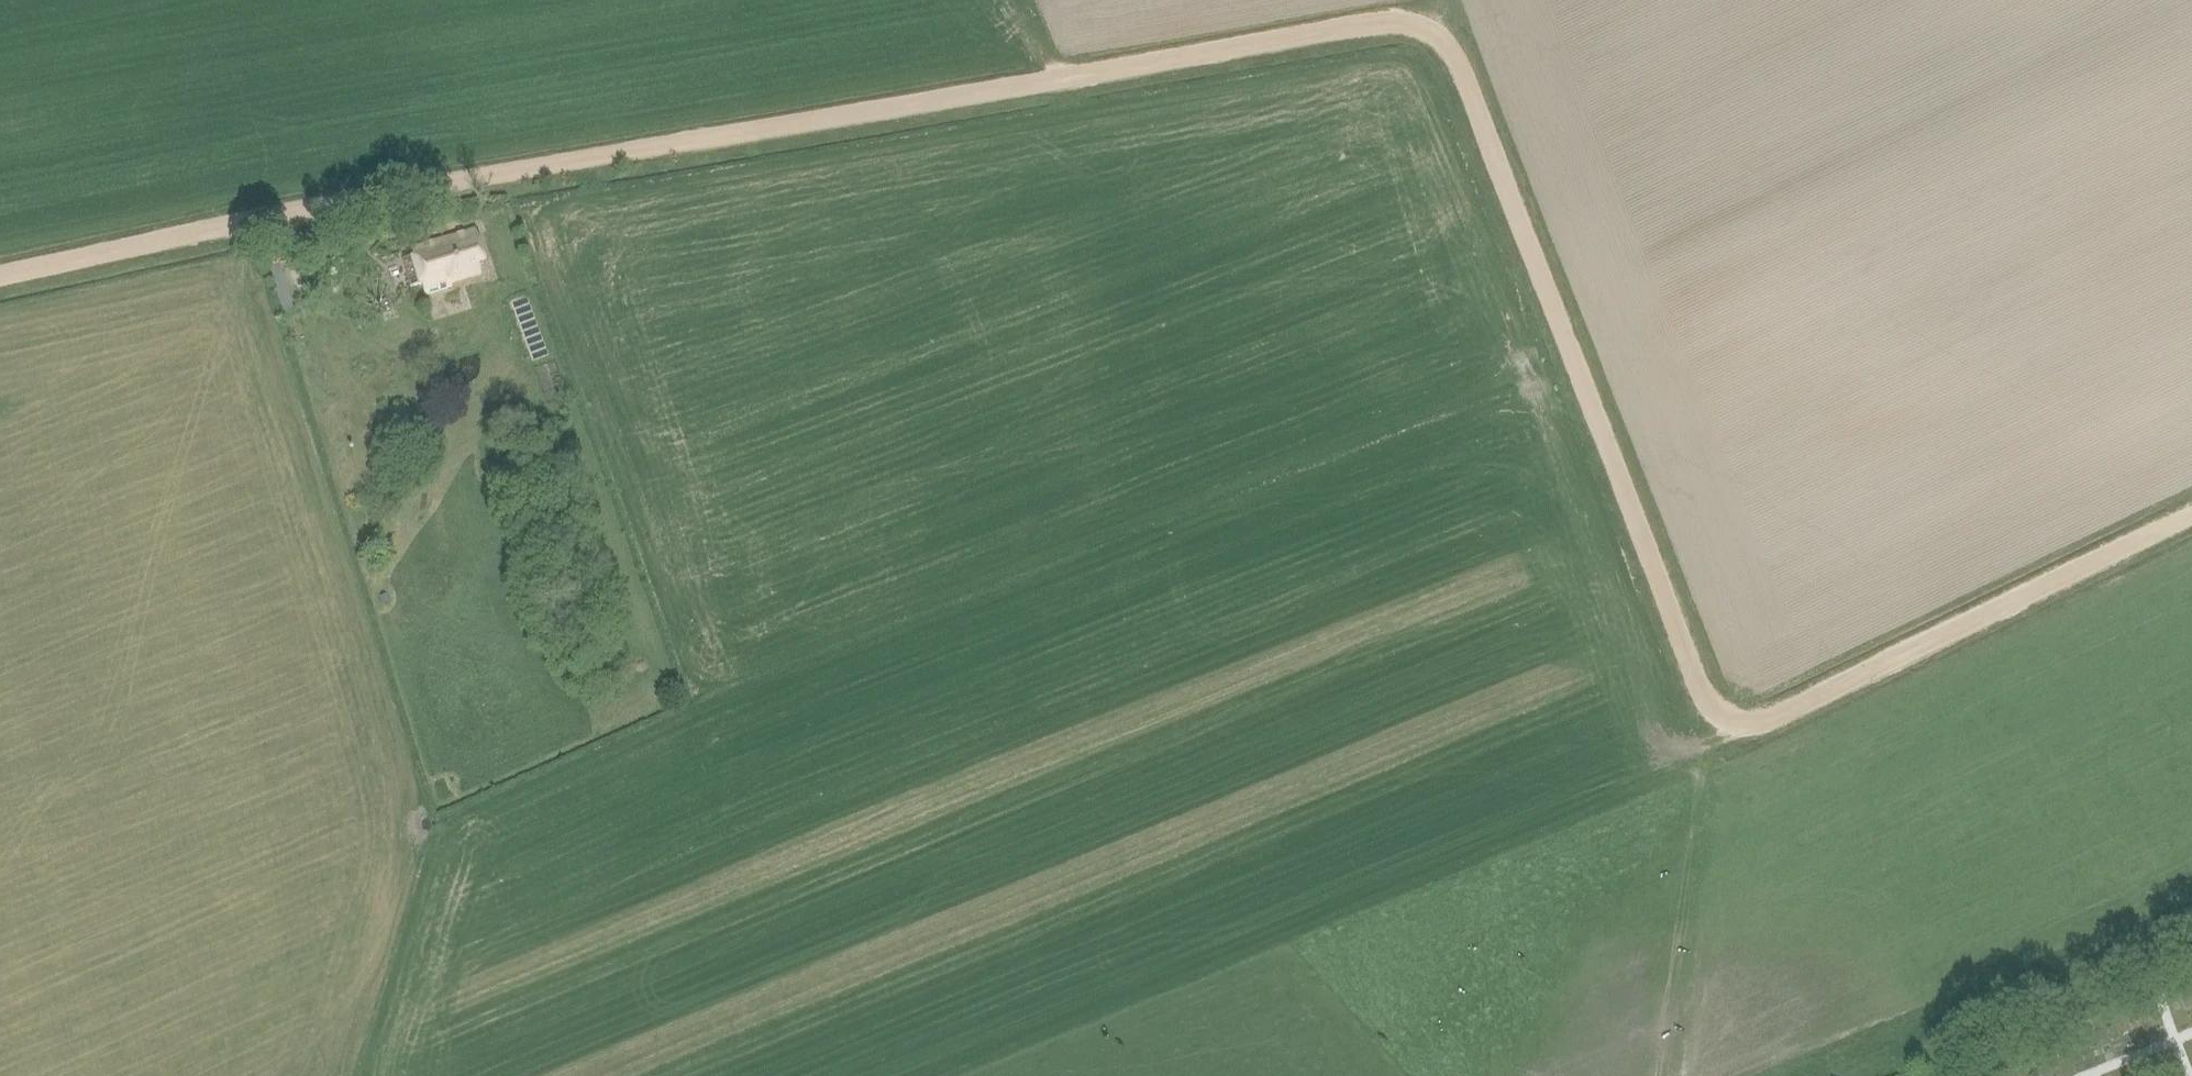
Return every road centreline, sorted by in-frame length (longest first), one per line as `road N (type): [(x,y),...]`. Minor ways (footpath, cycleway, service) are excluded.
road 1 (track): [(2191,518),(1765,724),(1728,726),(1710,713),(1452,49),(1392,21),(475,182),(0,280)]

